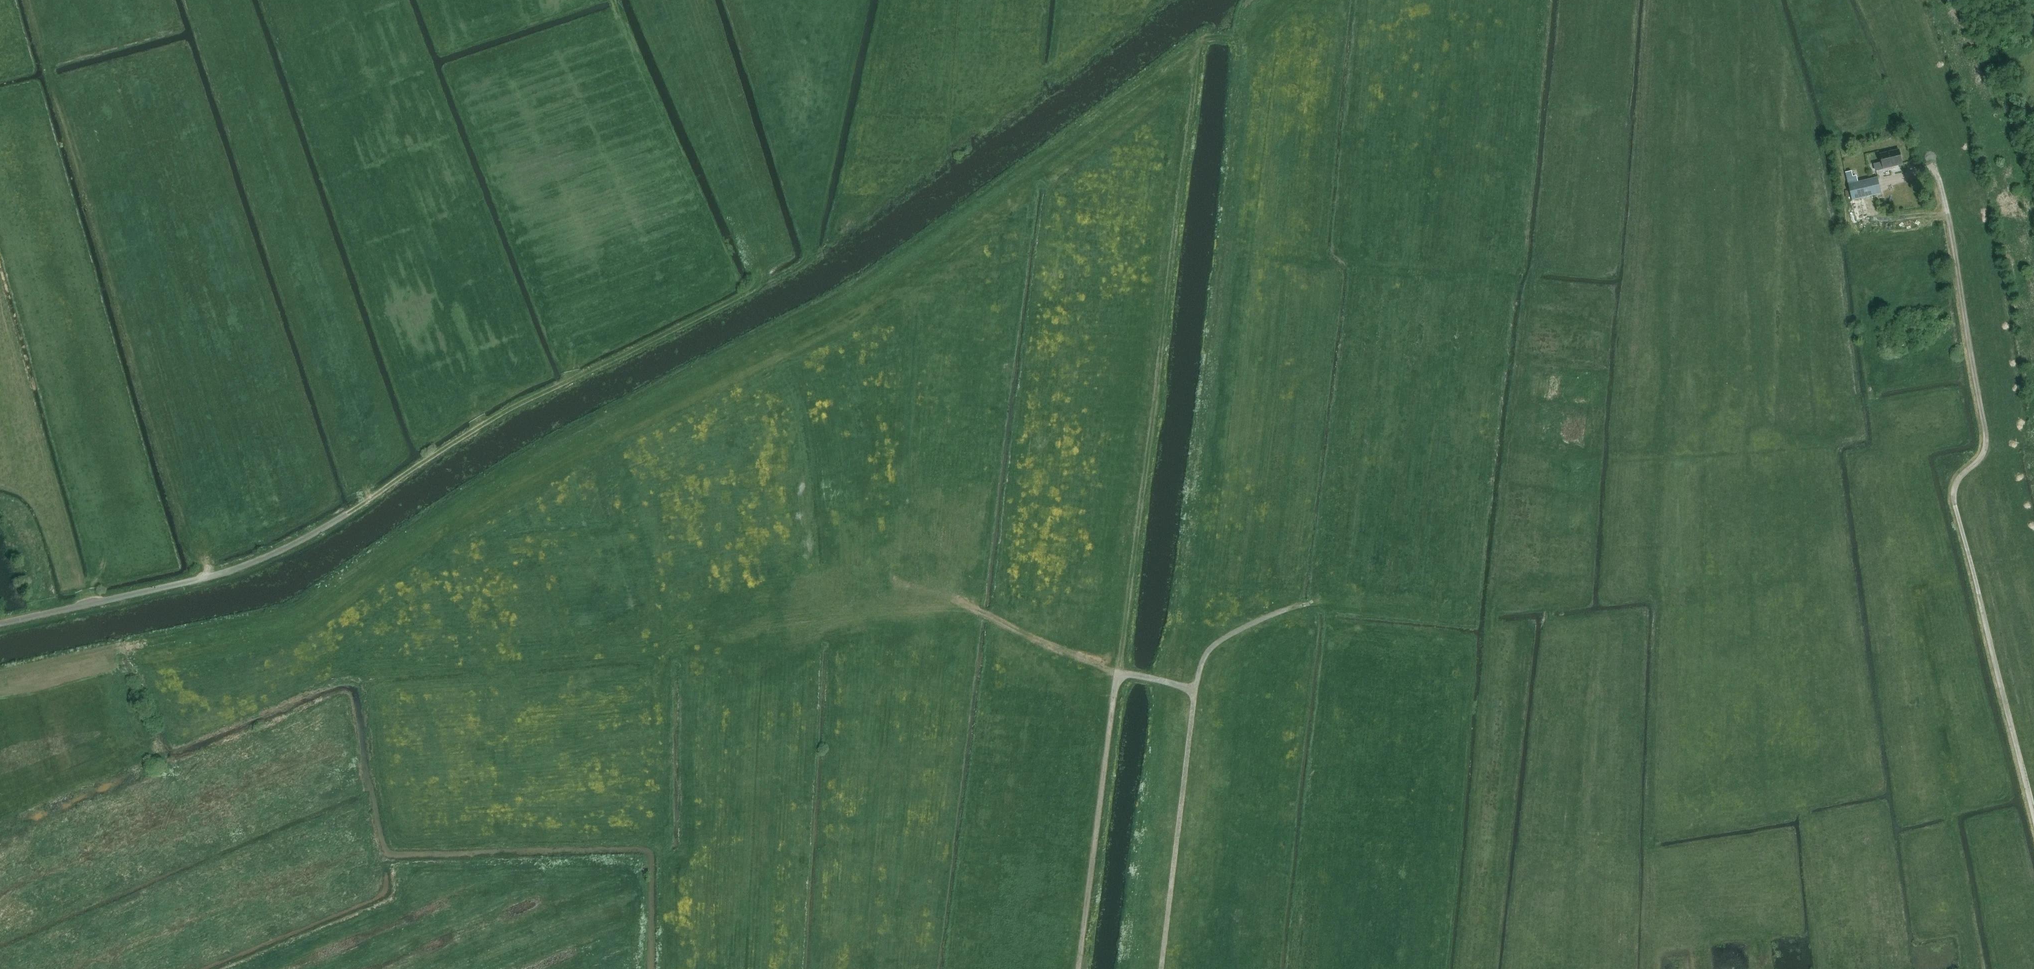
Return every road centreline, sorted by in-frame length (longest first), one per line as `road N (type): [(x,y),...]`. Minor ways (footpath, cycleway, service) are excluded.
road 1 (track): [(2033,816),(1956,508),(1957,483),(1987,440),(1948,209),(1938,177),(1921,169)]
road 2 (unclassified): [(0,623),(226,572),(347,514)]

